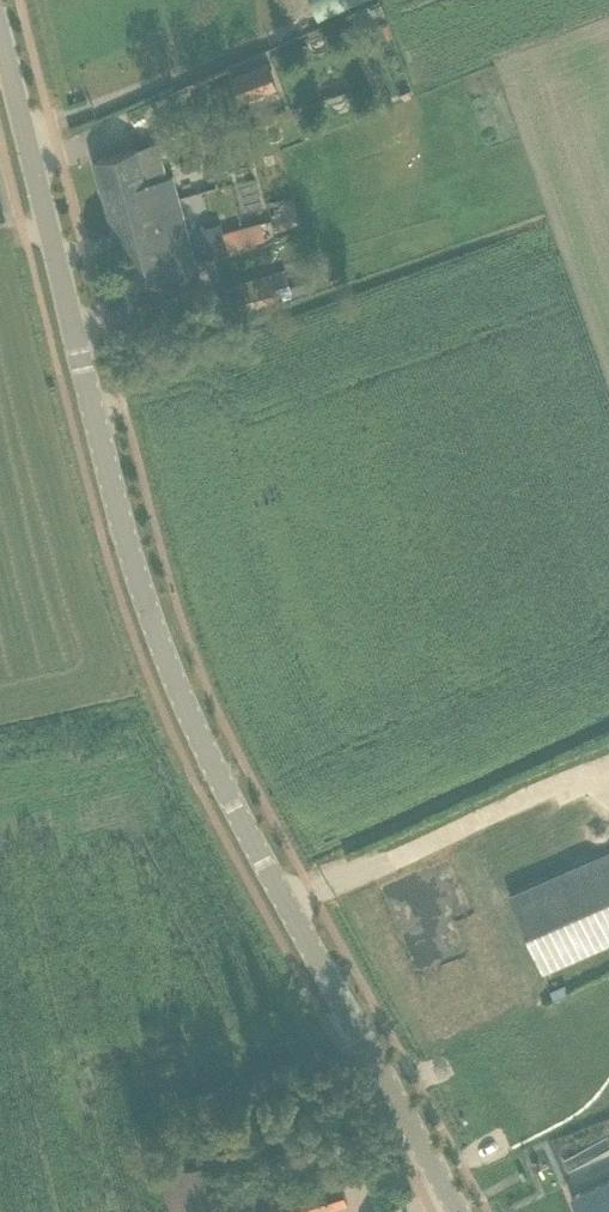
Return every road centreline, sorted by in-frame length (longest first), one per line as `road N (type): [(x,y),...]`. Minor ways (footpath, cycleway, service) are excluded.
road 1 (tertiary): [(457,1211),(248,834),(167,663),(113,498),(0,37)]

